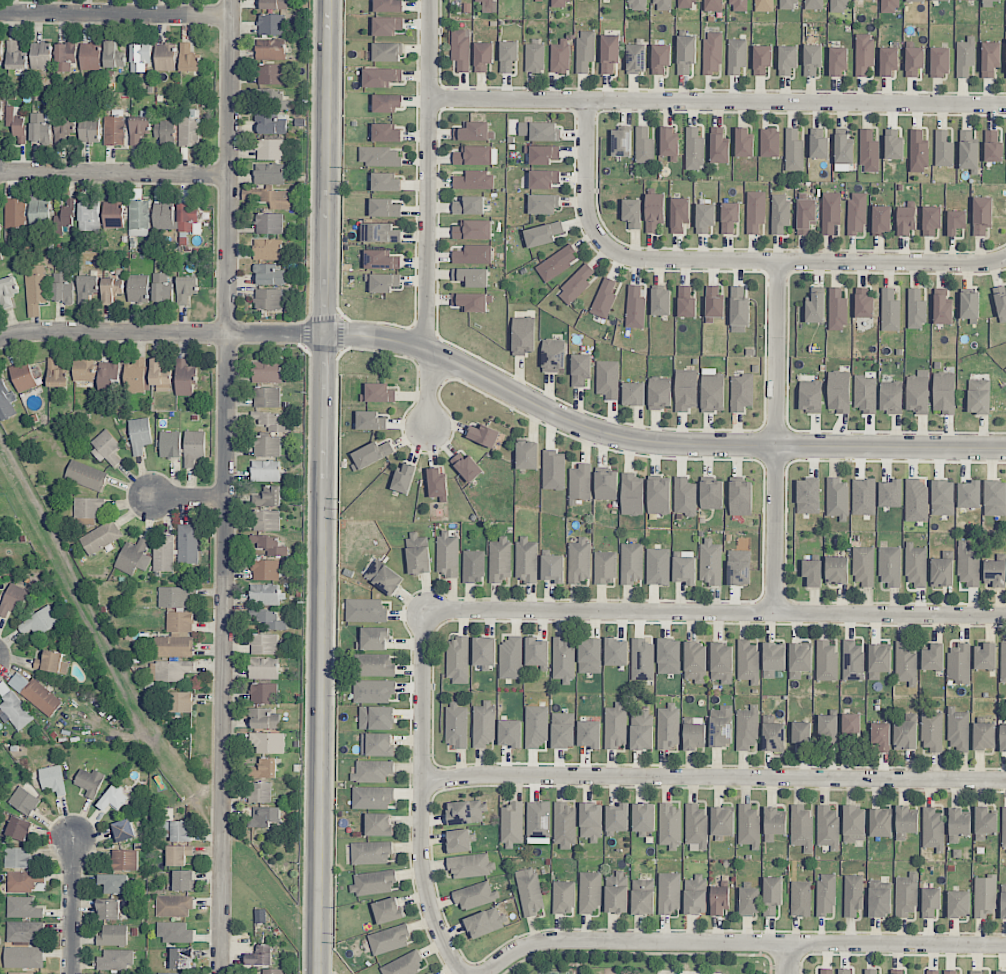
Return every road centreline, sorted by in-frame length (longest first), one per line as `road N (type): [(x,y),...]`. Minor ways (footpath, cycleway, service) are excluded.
road 1 (tertiary): [(328,0),(316,973)]
road 2 (residential): [(1005,450),(621,439),(428,351),(323,334)]
road 3 (residential): [(229,333),(221,973)]
road 4 (residential): [(421,782),(511,776),(1005,783)]
road 5 (residential): [(1005,616),(424,612)]
road 6 (residential): [(1005,105),(430,99)]
road 7 (residential): [(491,973),(519,952),(552,941),(1005,947)]
road 8 (residential): [(603,244),(652,261),(1005,258)]
road 9 (residential): [(424,612),(418,868),(427,912),(460,973)]
road 10 (residential): [(776,615),(780,263)]
road 11 (residential): [(432,0),(428,351)]
road 12 (residential): [(233,0),(229,333)]
road 13 (residential): [(233,17),(0,15)]
road 14 (residential): [(231,179),(0,172)]
road 15 (residential): [(229,333),(32,332),(0,341)]
road 16 (residential): [(588,101),(587,204),(603,244)]
road 17 (residential): [(72,973),(73,841)]

